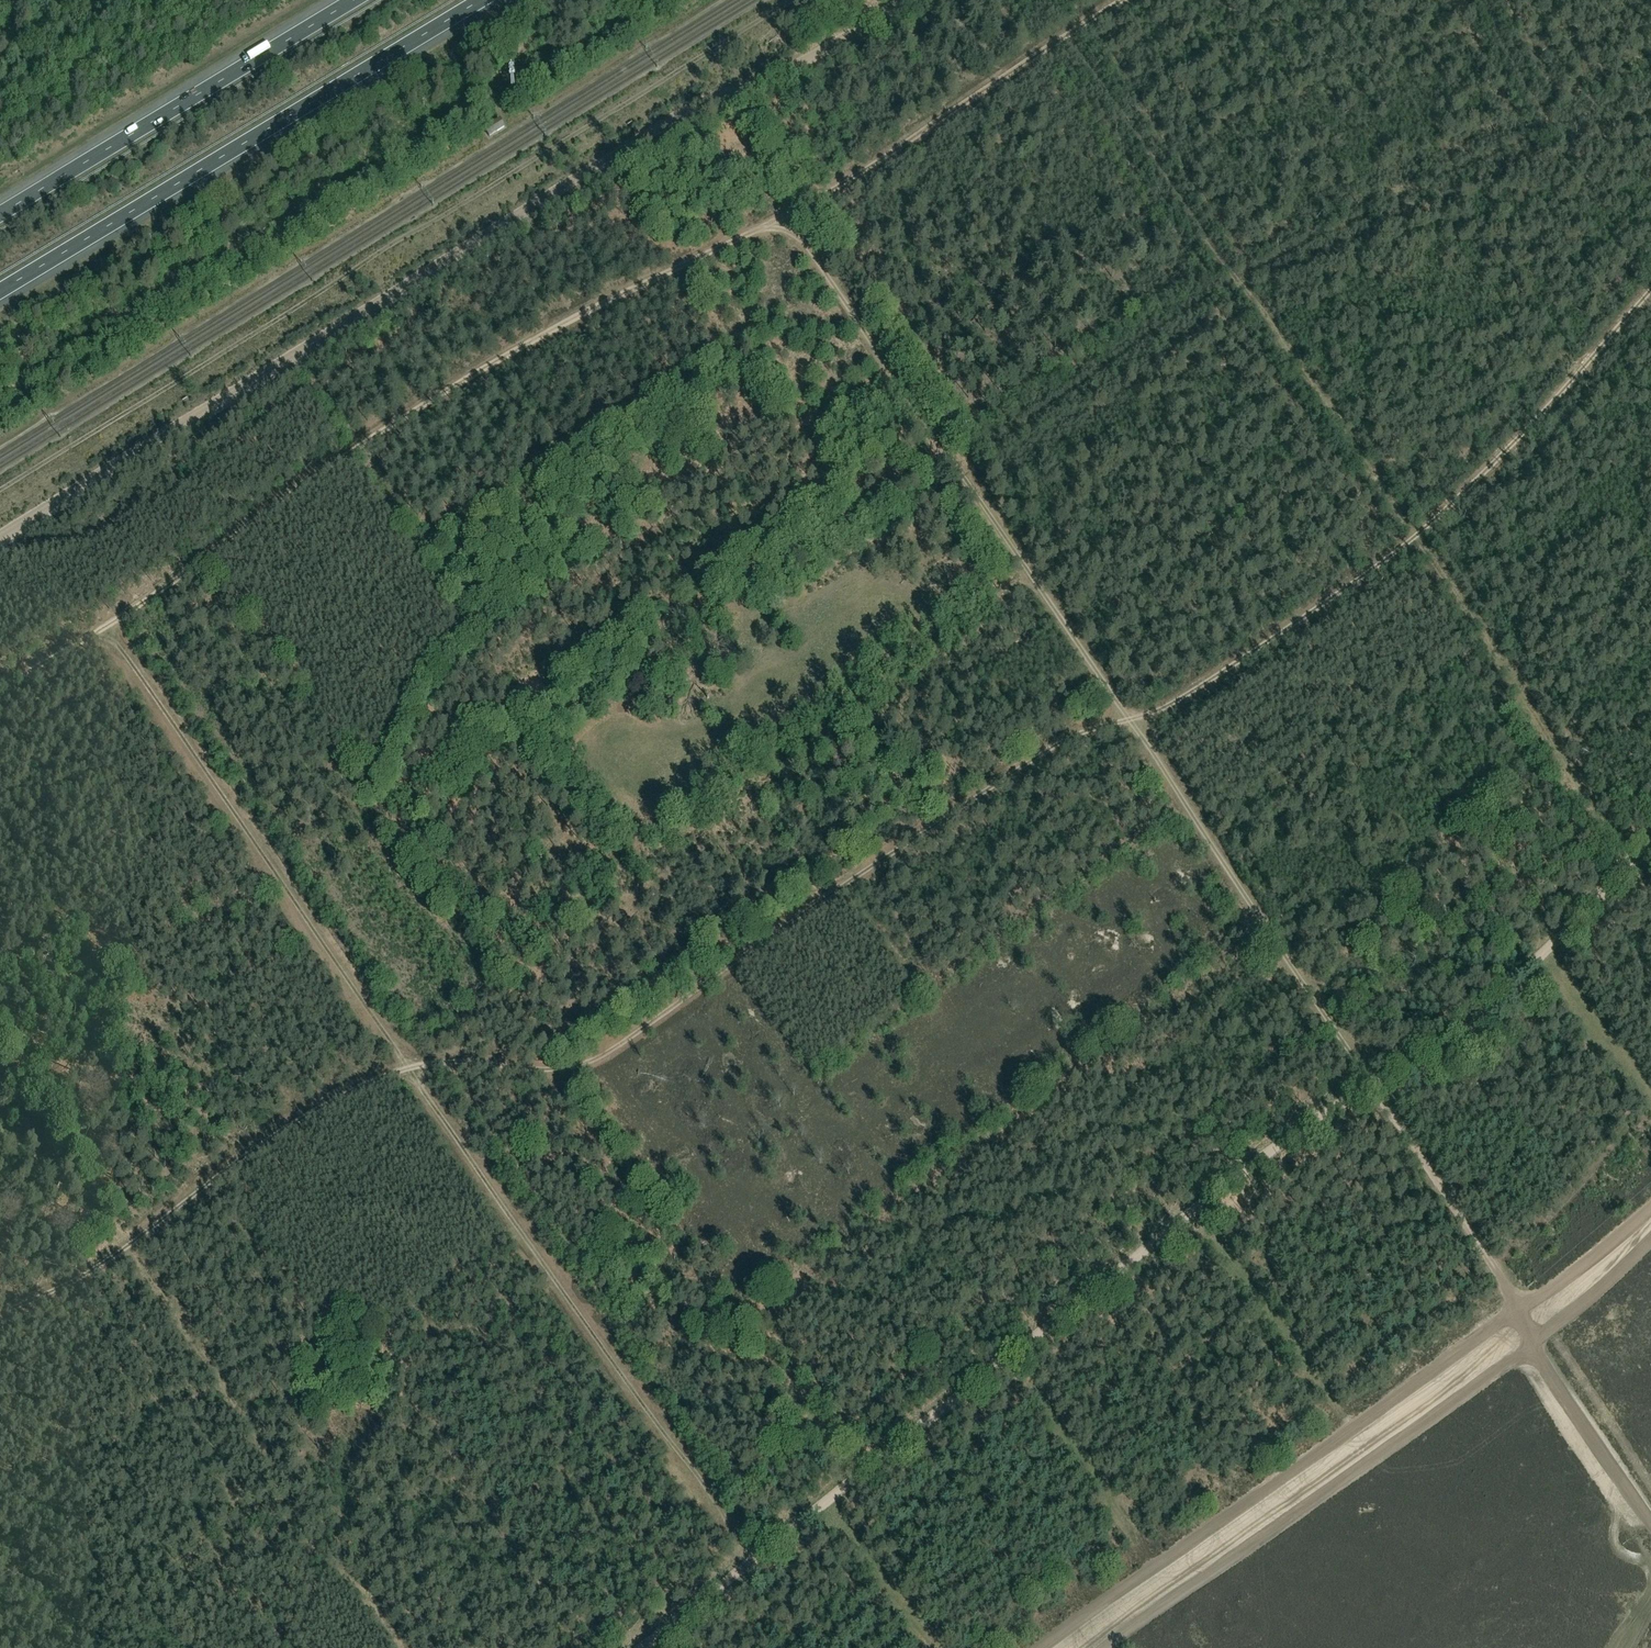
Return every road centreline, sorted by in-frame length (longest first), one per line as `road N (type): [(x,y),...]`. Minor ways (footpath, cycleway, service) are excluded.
road 1 (track): [(0,489),(791,0)]
road 2 (motorway): [(0,293),(484,0)]
road 3 (motorway): [(353,0),(0,213)]

